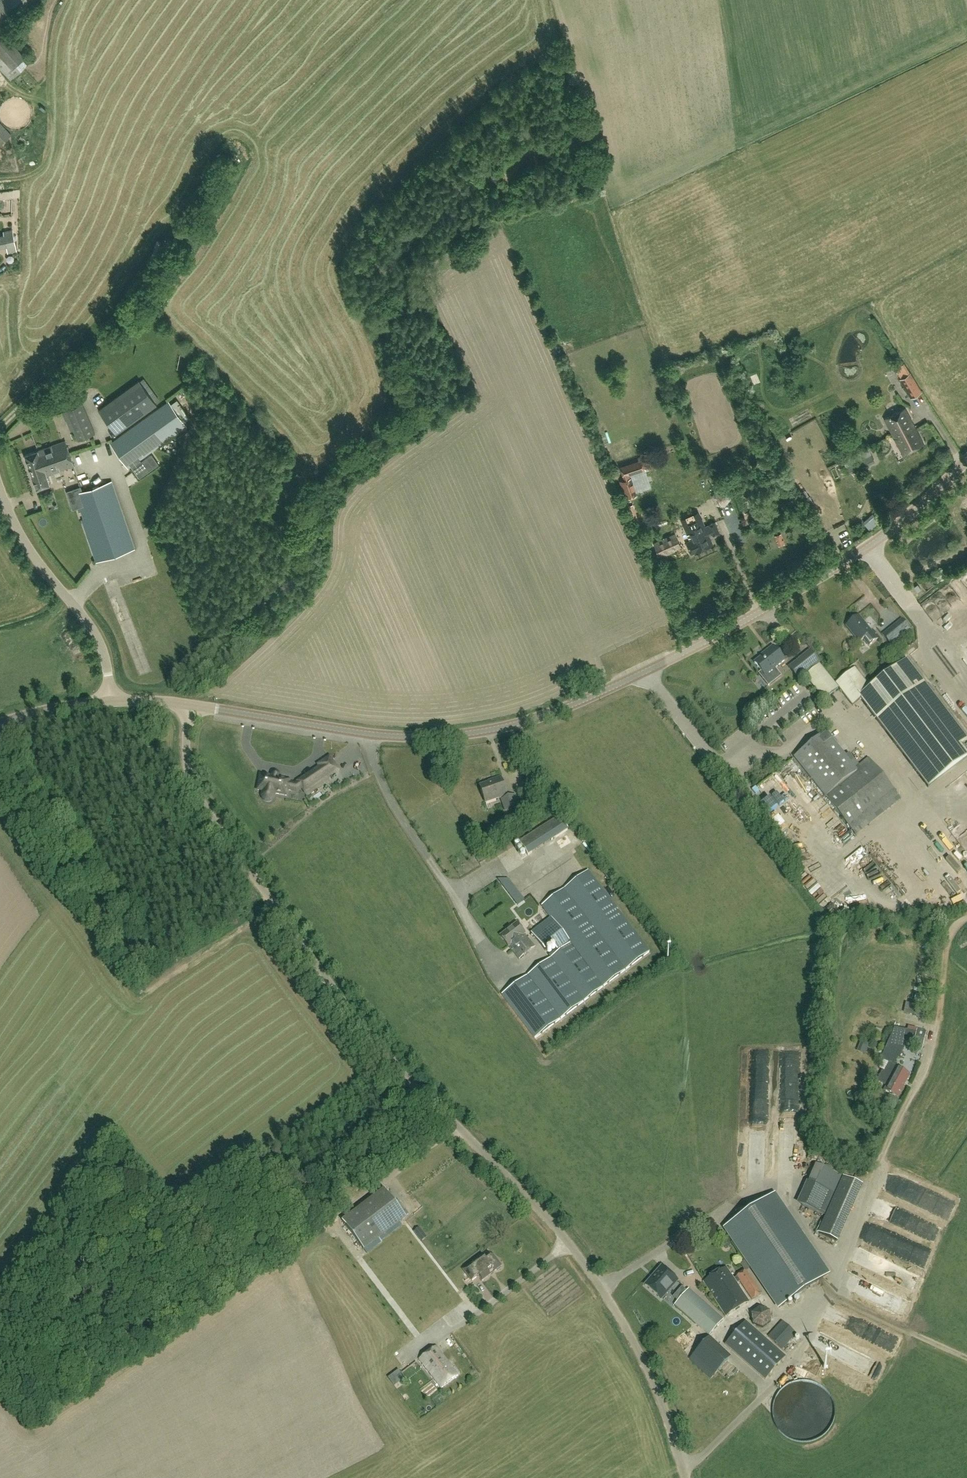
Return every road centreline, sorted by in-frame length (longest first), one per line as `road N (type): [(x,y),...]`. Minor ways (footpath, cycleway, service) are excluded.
road 1 (unclassified): [(683,1466),(660,1400),(598,1283),(559,1230),(388,1051),(207,812),(188,766),(190,707)]
road 2 (tertiary): [(190,707),(417,737),(469,735),(556,712),(854,558),(966,463)]
road 3 (unclassified): [(683,1466),(700,1459),(799,1354),(845,1263),(936,1025)]
road 4 (unclassified): [(109,702),(100,640),(34,554),(0,487)]
road 5 (track): [(830,1295),(966,1357)]

